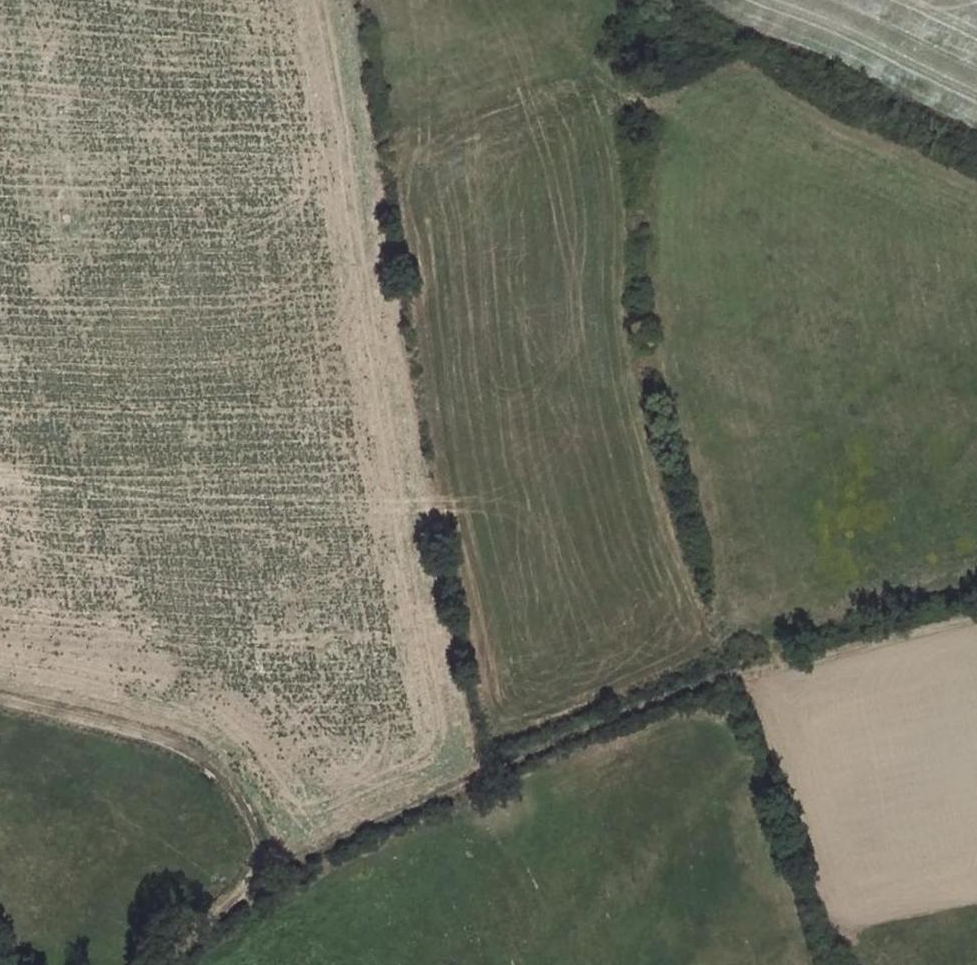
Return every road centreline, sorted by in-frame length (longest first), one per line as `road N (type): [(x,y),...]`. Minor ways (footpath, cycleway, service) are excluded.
road 1 (track): [(976,612),(676,685),(257,863)]
road 2 (track): [(0,705),(198,757),(237,800),(257,863),(241,898),(167,964)]

